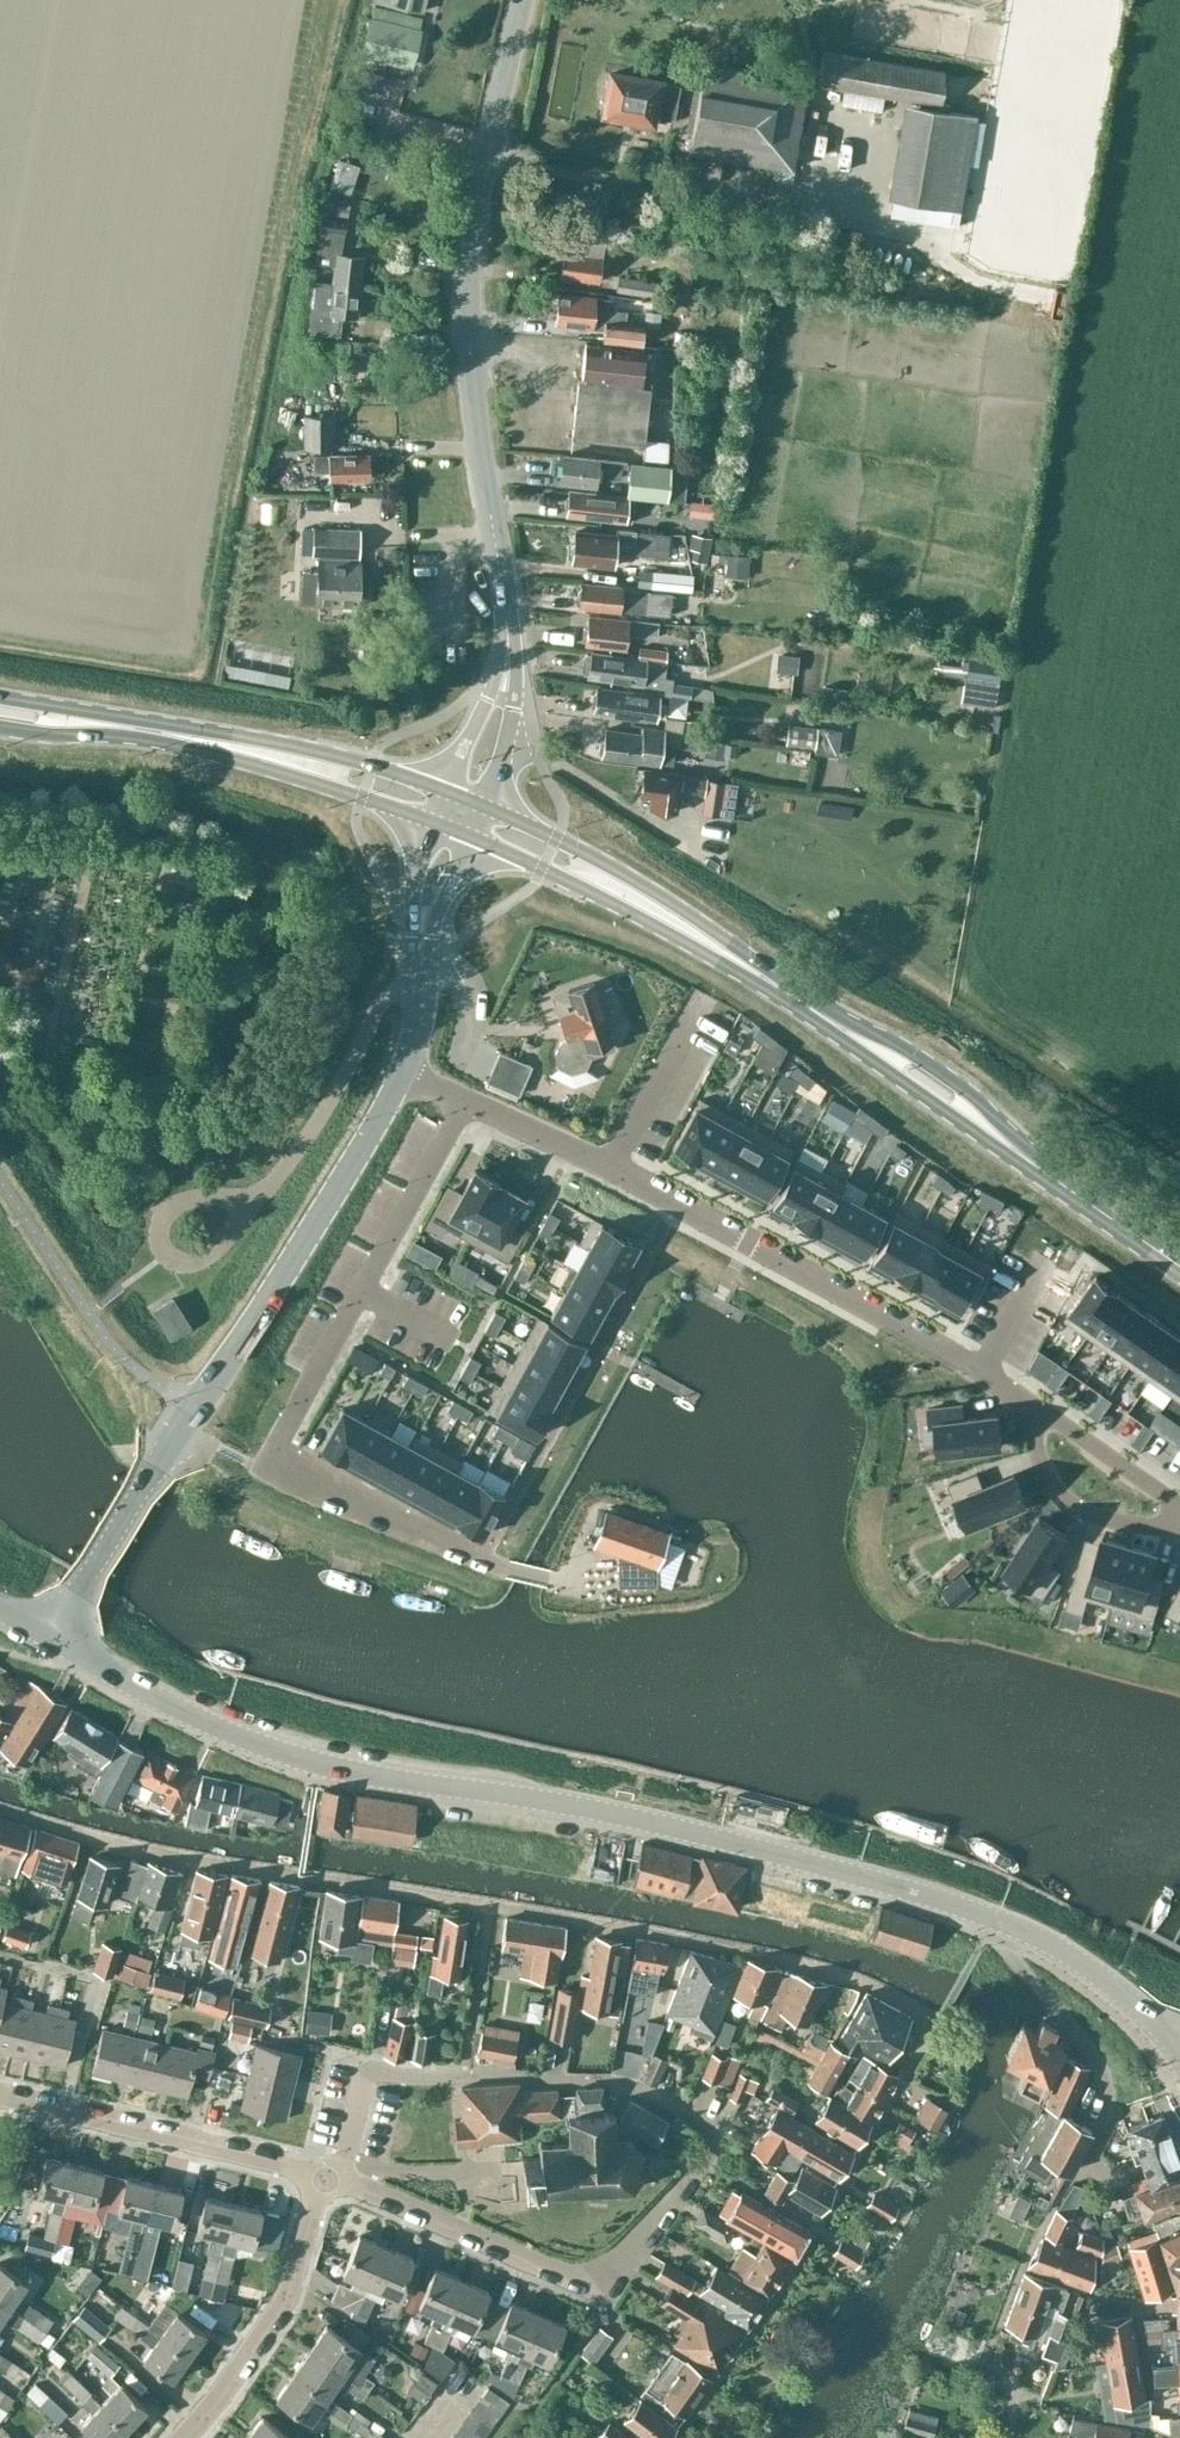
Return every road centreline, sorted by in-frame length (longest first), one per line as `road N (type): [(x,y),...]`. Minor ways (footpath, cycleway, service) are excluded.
road 1 (tertiary): [(1179,2040),(1066,1951),(994,1916),(673,1824),(319,1761),(209,1721),(48,1635)]
road 2 (primary): [(1179,1266),(648,905),(455,814)]
road 3 (tertiary): [(455,814),(508,663),(461,297),(519,0)]
road 4 (residential): [(338,2176),(576,2273),(601,2264),(719,2134),(617,2078),(408,2076)]
road 5 (tertiary): [(48,1635),(242,1338),(404,1070)]
road 6 (residential): [(466,1101),(678,1203),(915,1332),(1030,1404)]
road 7 (primary): [(455,814),(302,762),(0,704)]
road 8 (residential): [(466,1101),(279,1448),(287,1464)]
road 9 (residential): [(323,2173),(0,2095)]
road 10 (residential): [(179,2437),(236,2376),(291,2285),(323,2173)]
road 11 (tertiary): [(404,1070),(424,1009),(427,899),(455,814)]
road 12 (residential): [(1030,1404),(1046,1473),(1067,1498),(1116,1521),(1179,1521)]
road 13 (residential): [(483,1560),(287,1464)]
road 14 (residential): [(1030,1404),(1179,1507)]
road 15 (residential): [(408,2076),(364,2076),(338,2176)]

